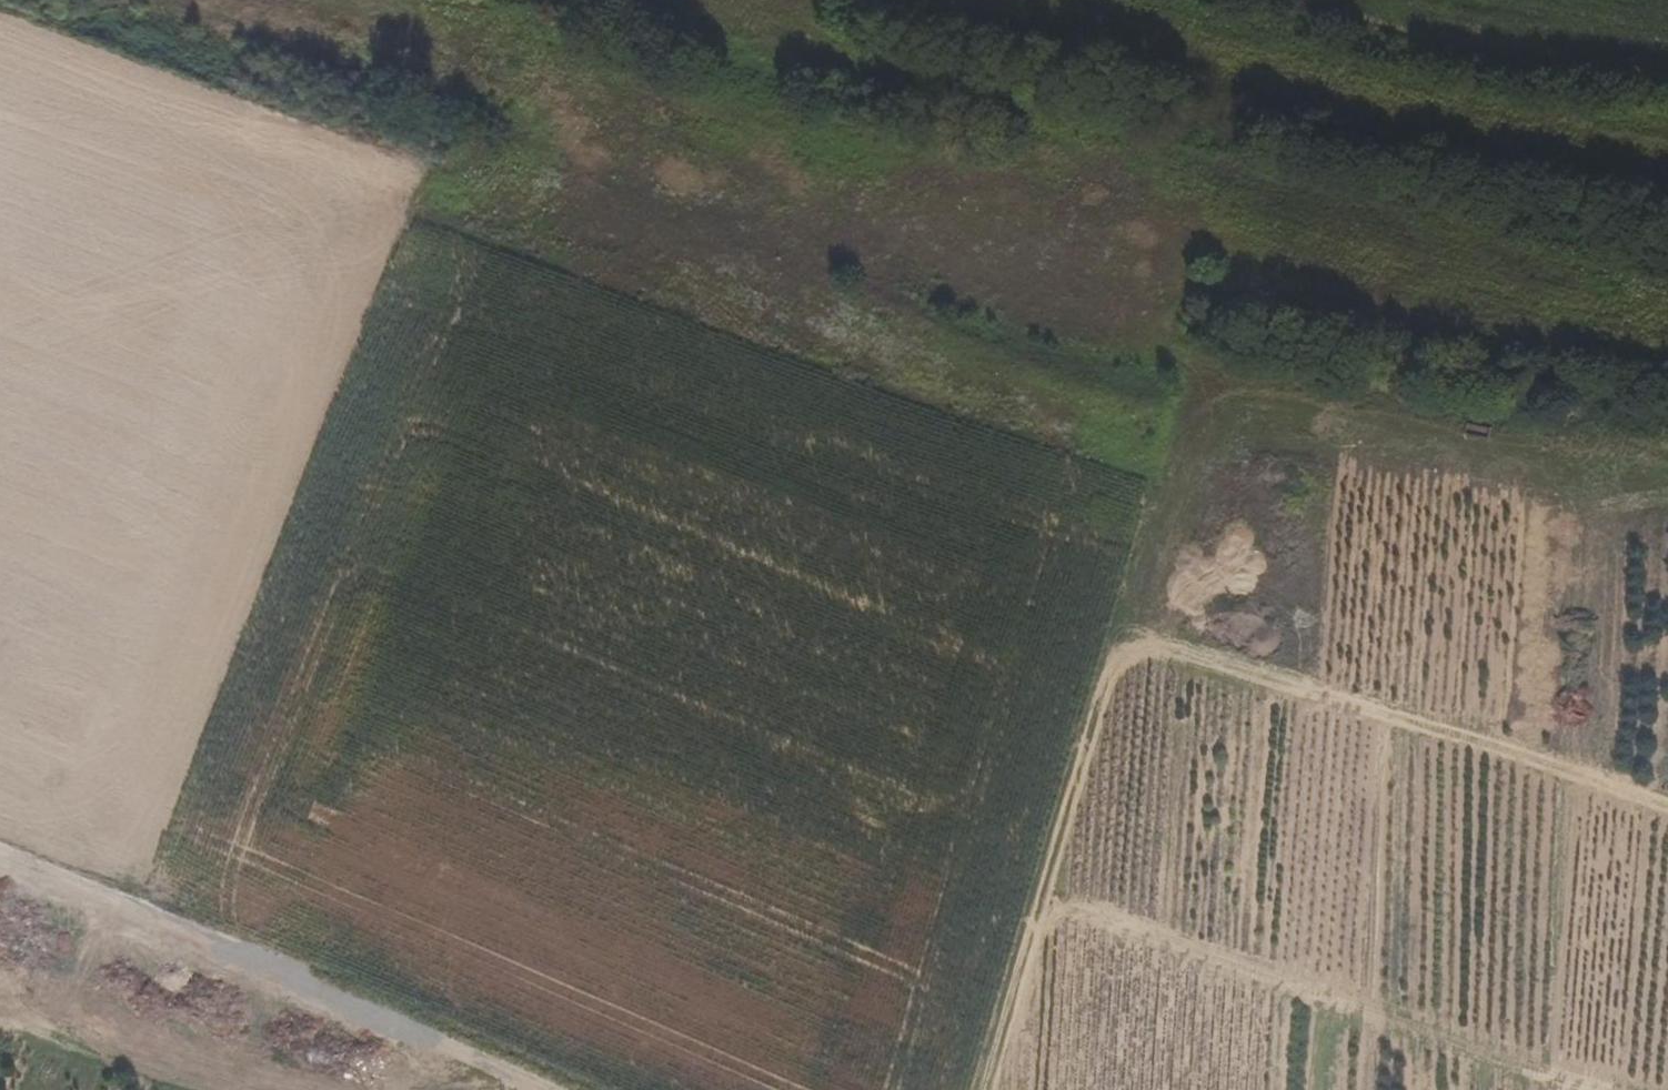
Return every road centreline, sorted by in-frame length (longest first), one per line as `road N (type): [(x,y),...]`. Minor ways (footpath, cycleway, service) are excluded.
road 1 (track): [(536,1089),(0,855)]

